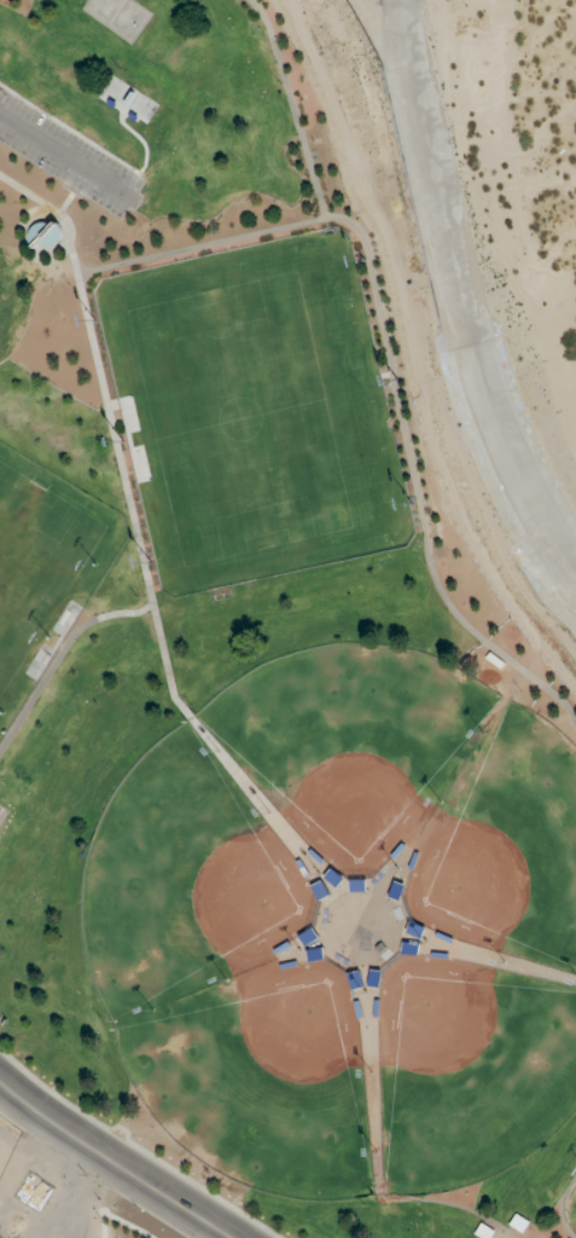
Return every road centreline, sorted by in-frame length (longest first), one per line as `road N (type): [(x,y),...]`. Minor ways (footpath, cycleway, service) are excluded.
road 1 (tertiary): [(0,1082),(233,1237)]

